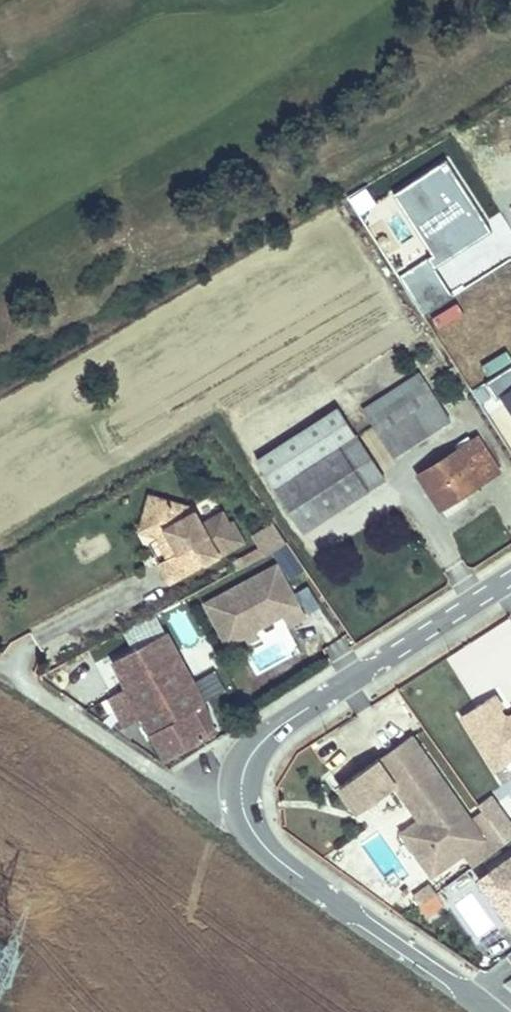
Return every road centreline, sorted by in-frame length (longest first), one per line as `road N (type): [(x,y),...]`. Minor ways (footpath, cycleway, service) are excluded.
road 1 (tertiary): [(490,1011),(272,855),(248,819),(243,785)]
road 2 (tertiary): [(243,785),(260,750),(283,728),(510,579)]
road 3 (unclassified): [(243,785),(157,775),(5,679)]

